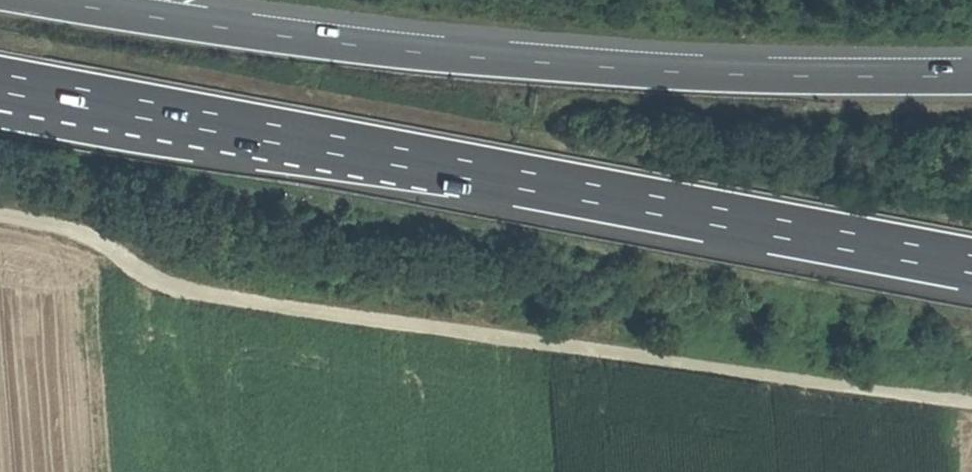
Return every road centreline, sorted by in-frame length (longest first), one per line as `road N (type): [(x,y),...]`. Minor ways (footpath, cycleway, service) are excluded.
road 1 (trunk): [(0,71),(971,253)]
road 2 (trunk): [(971,76),(775,76),(456,56),(237,31),(56,0)]

